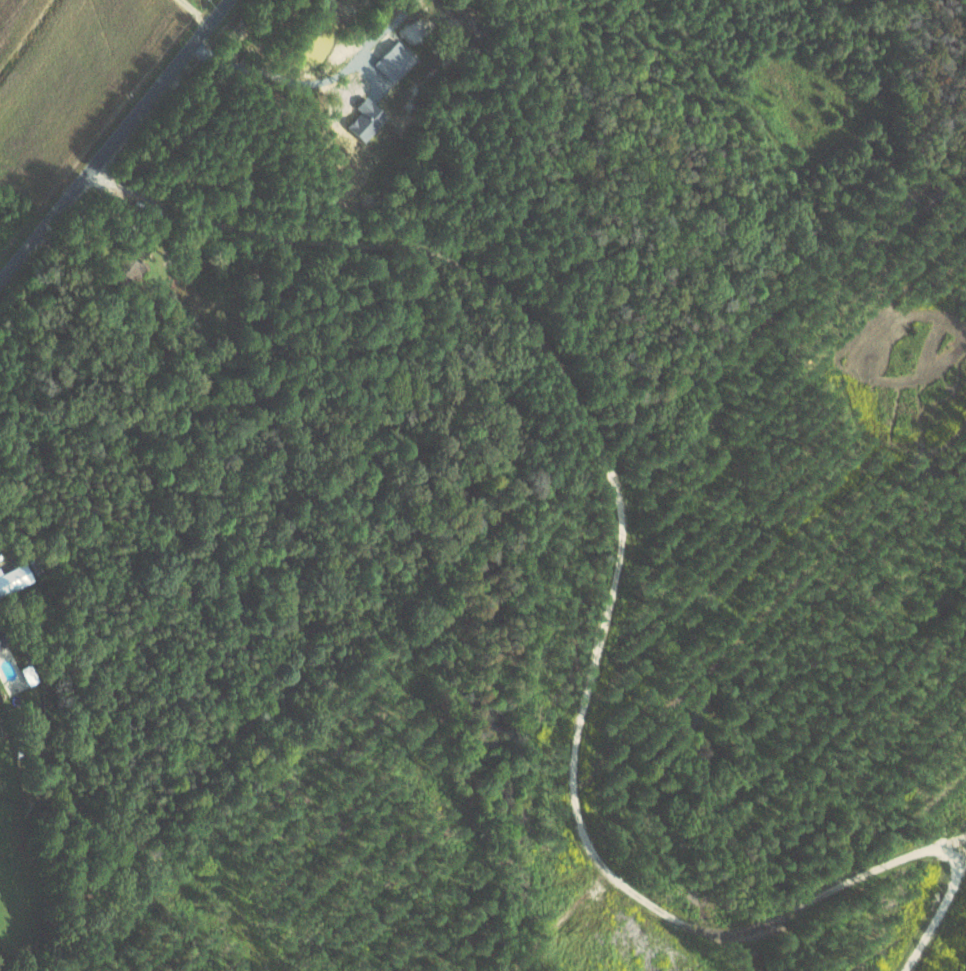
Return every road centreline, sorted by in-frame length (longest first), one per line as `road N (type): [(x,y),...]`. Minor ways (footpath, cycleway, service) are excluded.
road 1 (residential): [(0,282),(229,0)]

